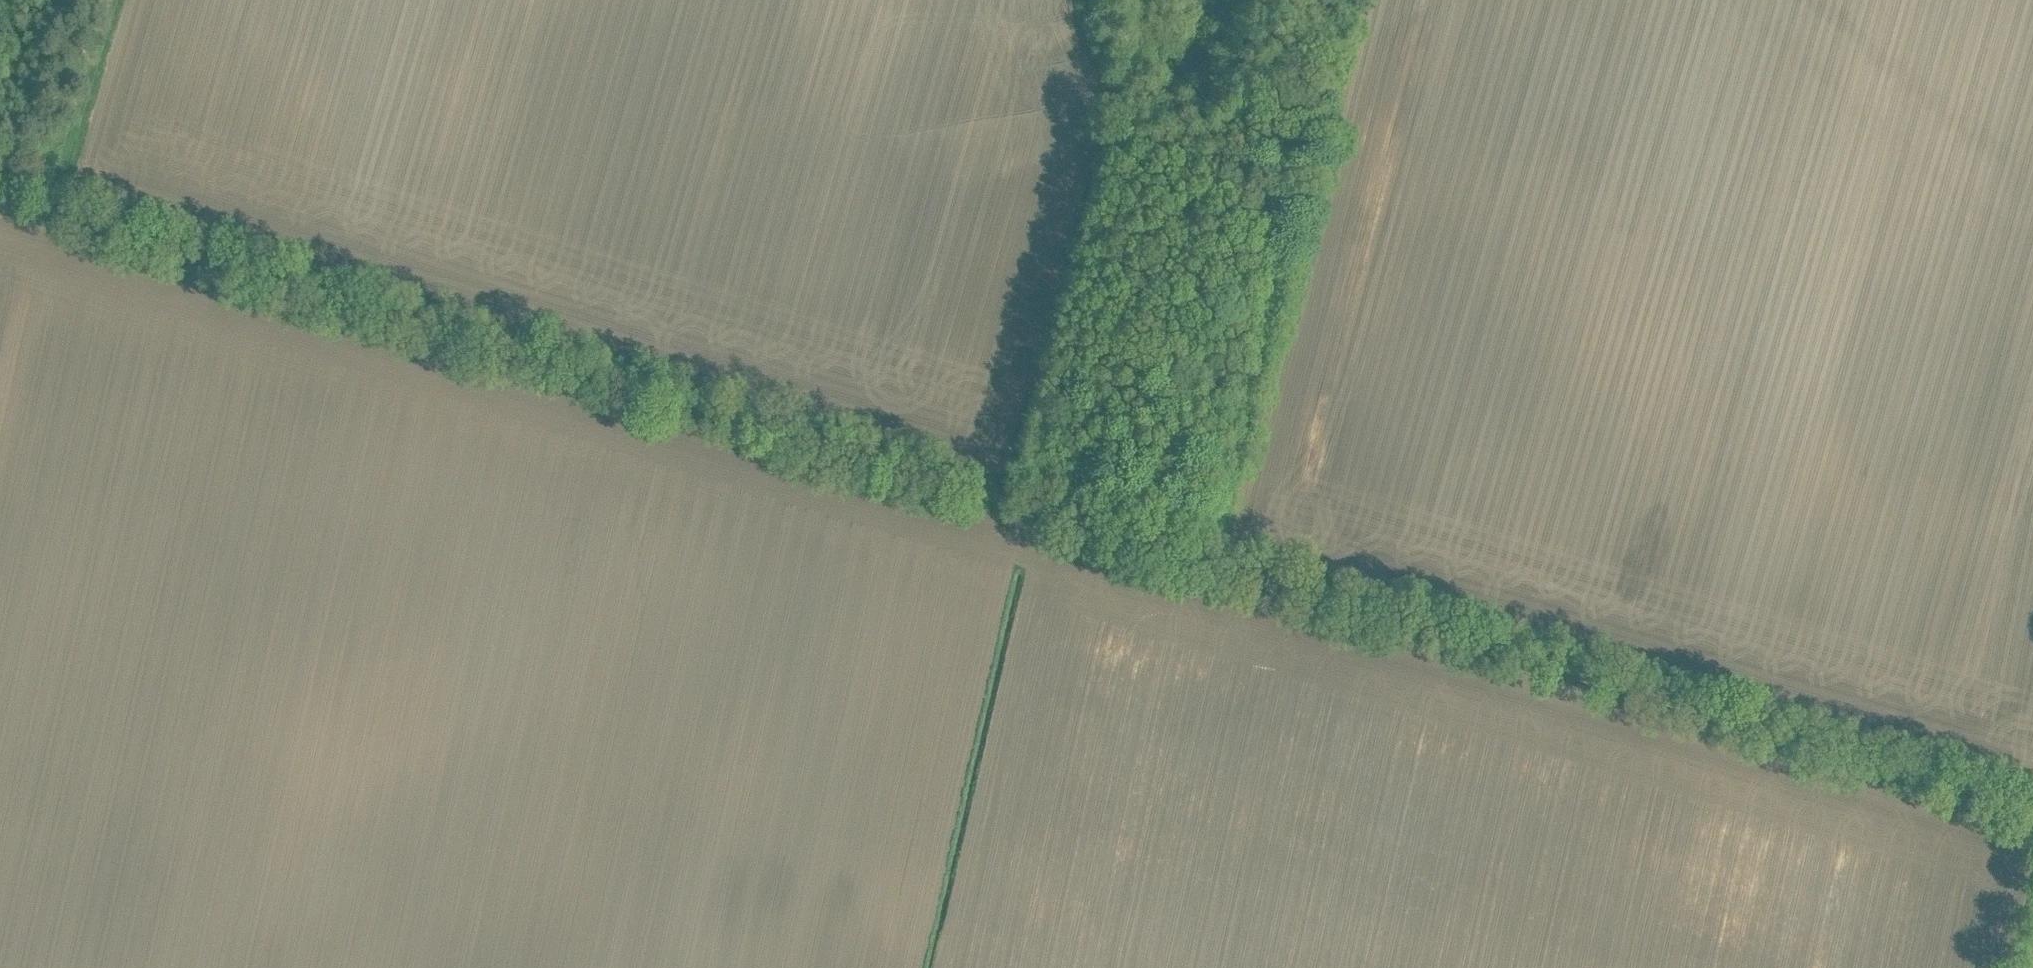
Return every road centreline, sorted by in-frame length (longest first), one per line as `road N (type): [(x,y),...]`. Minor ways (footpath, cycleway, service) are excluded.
road 1 (track): [(0,195),(2032,809)]

